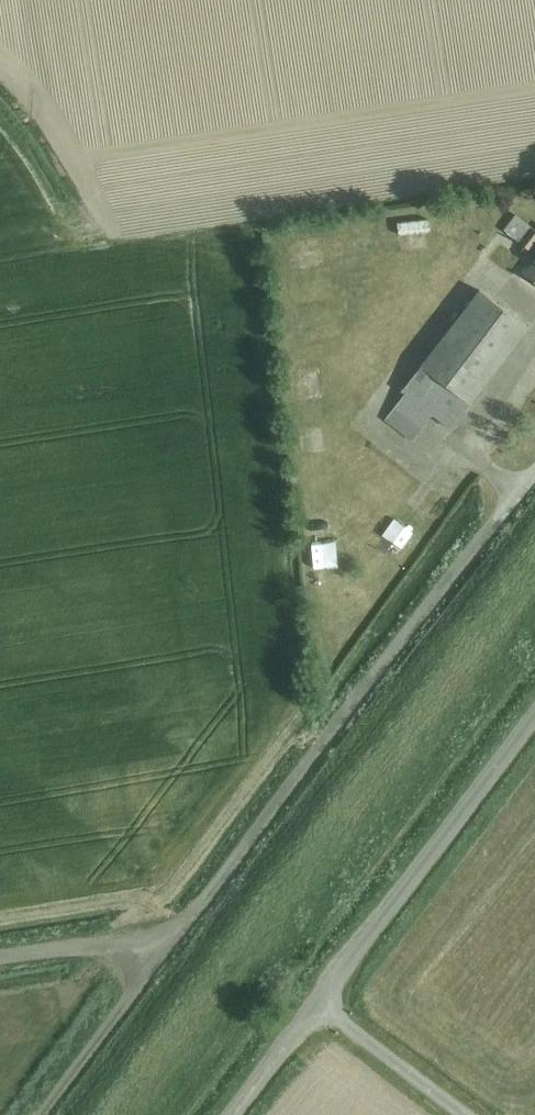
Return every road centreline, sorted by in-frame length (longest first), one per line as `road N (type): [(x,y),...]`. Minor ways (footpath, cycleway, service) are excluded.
road 1 (track): [(38,1114),(534,470)]
road 2 (unclassified): [(236,1114),(534,722)]
road 3 (track): [(180,929),(0,958)]

